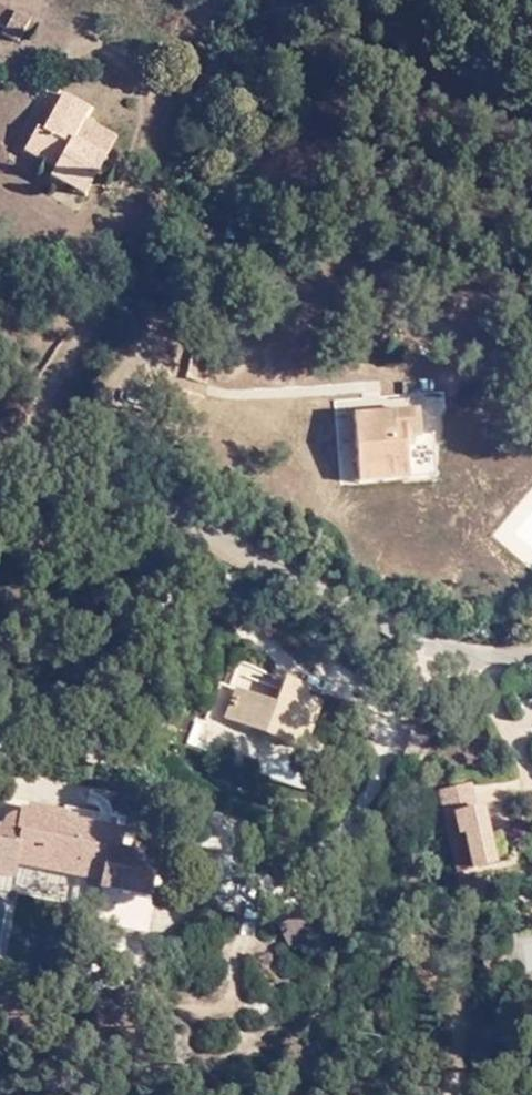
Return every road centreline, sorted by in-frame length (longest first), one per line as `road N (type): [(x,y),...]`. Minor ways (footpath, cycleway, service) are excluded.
road 1 (residential): [(531,650),(445,657),(238,565),(103,461),(0,450)]

